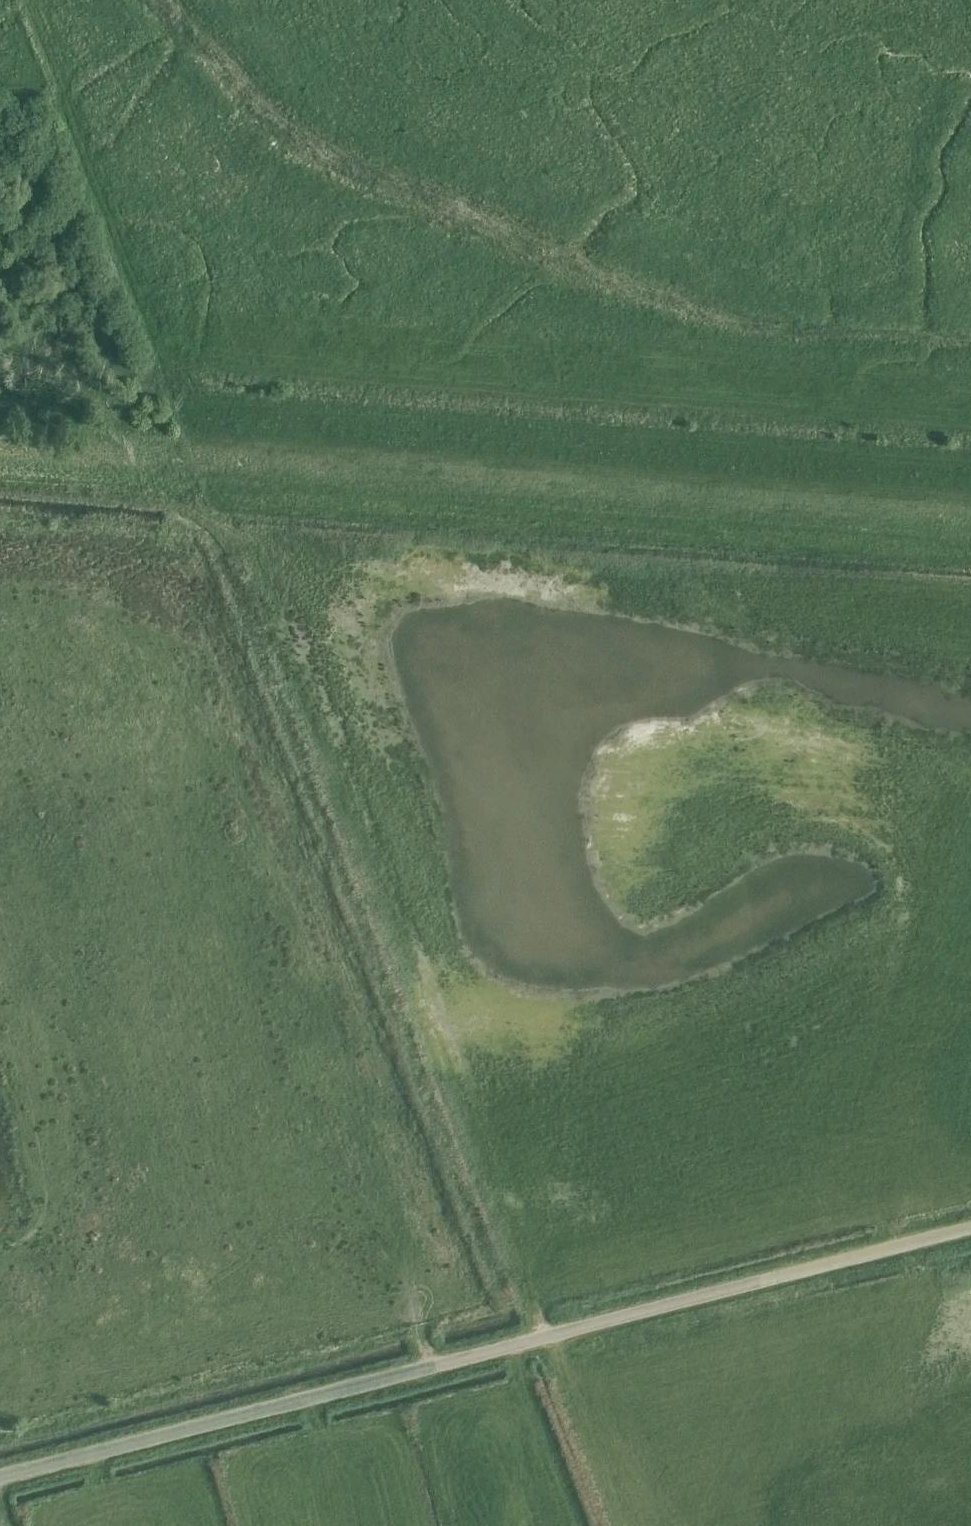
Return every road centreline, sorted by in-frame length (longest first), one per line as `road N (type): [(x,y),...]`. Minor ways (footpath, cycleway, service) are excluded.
road 1 (unclassified): [(0,1479),(970,1227)]

